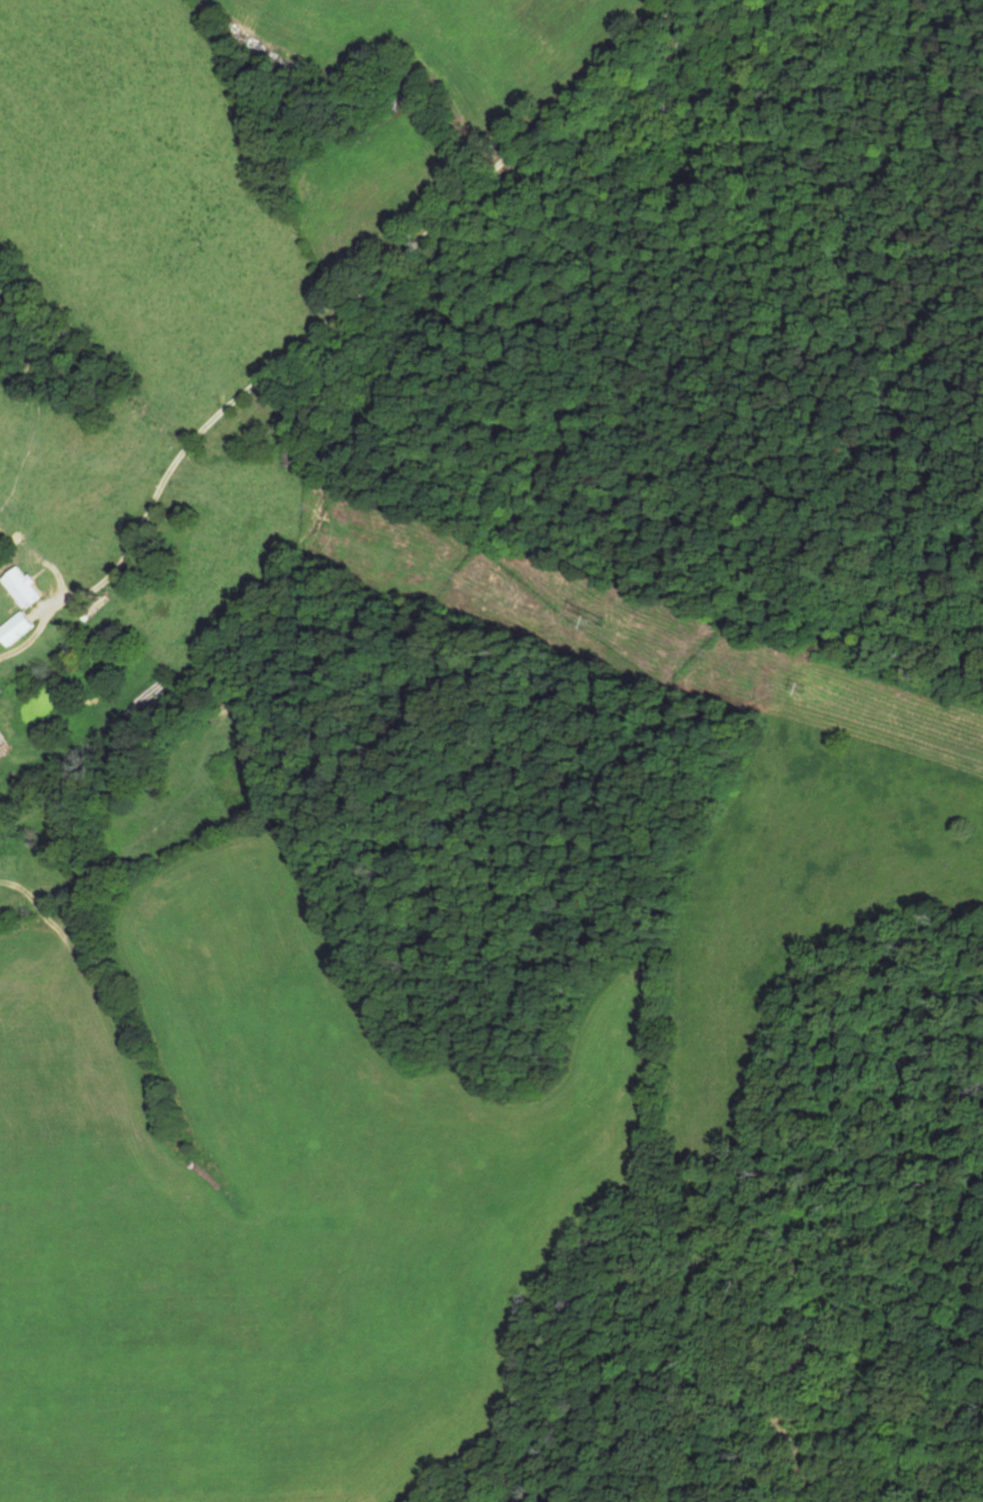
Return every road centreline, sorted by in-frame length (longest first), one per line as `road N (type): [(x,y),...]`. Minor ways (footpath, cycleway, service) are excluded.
road 1 (residential): [(48,607),(155,464),(429,261),(642,34),(703,0)]

